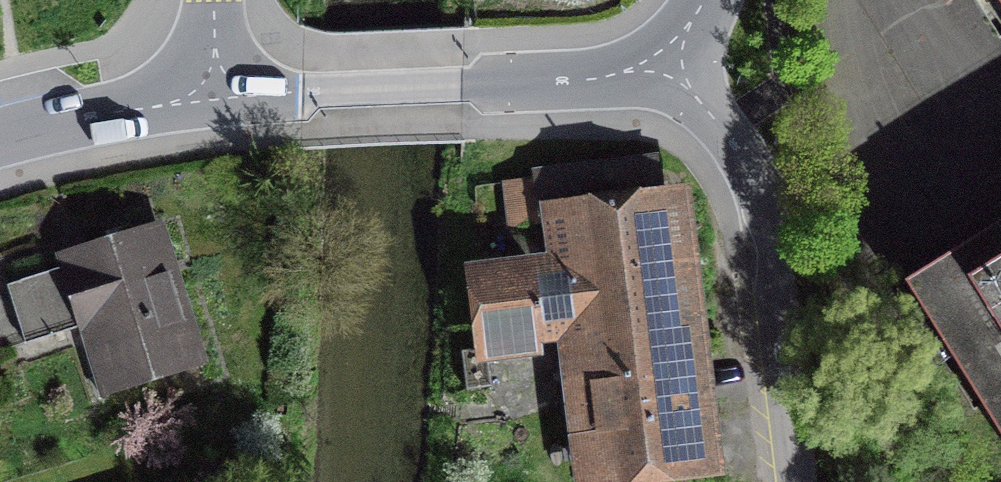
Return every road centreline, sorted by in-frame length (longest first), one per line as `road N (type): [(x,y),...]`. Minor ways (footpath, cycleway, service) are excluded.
road 1 (residential): [(665,62),(747,158),(761,189),(797,481)]
road 2 (residential): [(665,62),(218,98)]
road 3 (residential): [(218,98),(0,140)]

